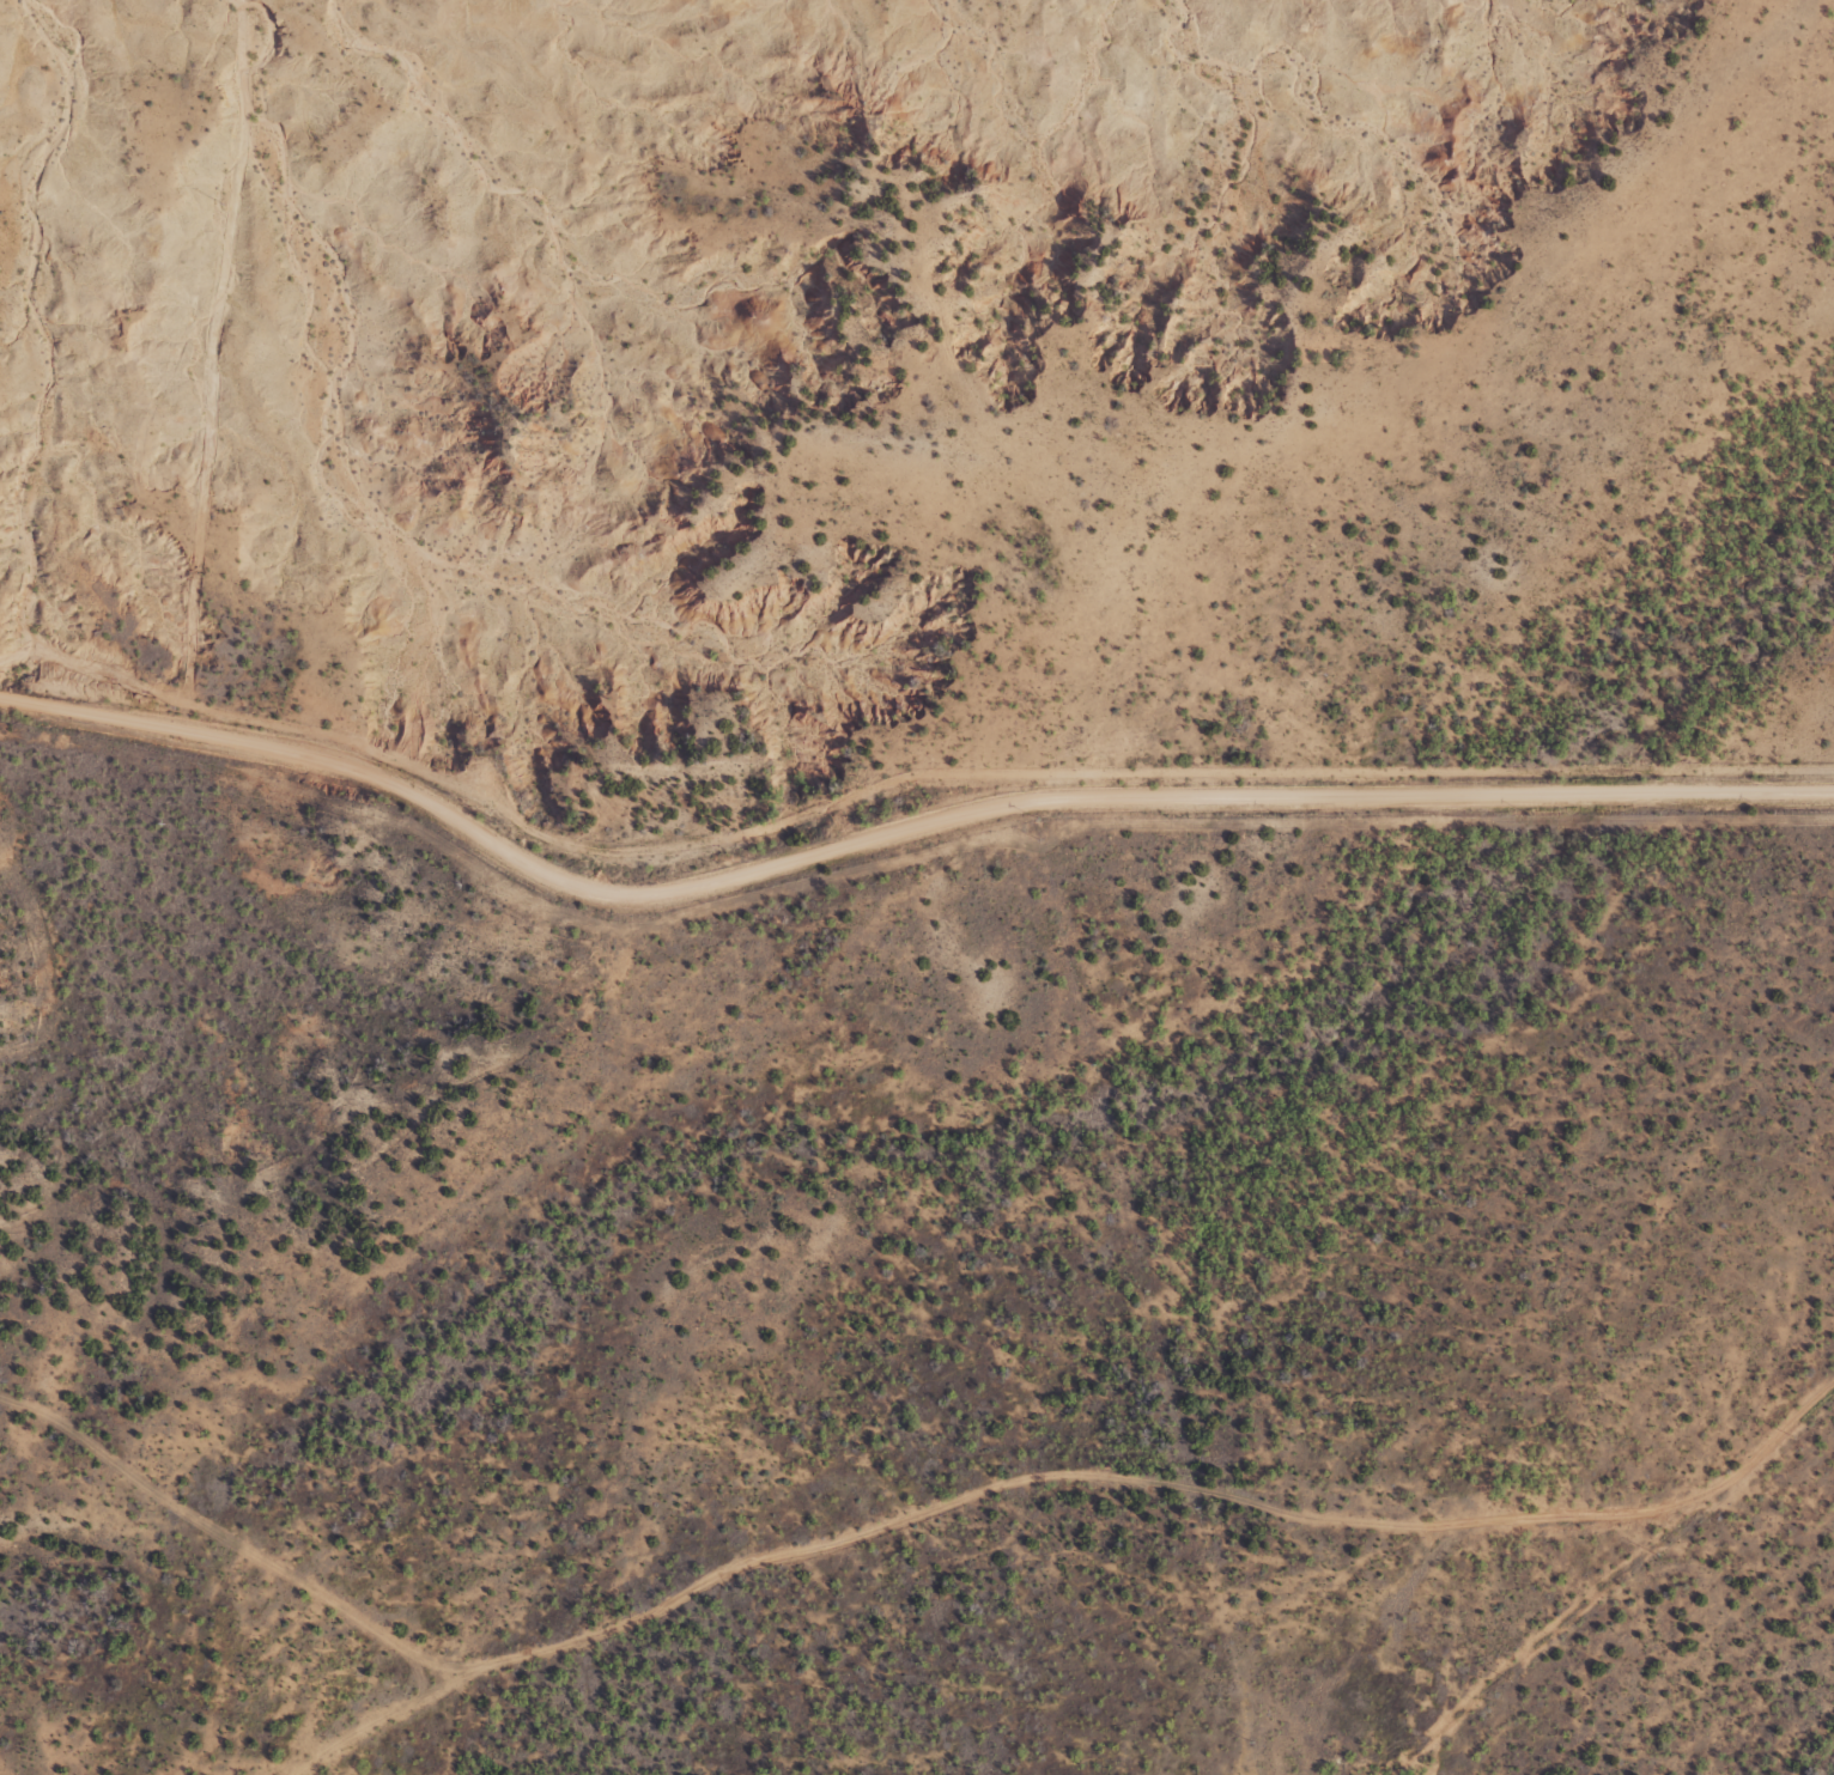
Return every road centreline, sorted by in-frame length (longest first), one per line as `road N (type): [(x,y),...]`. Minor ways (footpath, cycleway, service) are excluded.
road 1 (residential): [(0,694),(376,772),(577,877),(651,889),(731,880),(991,811),(1073,798),(1833,792)]
road 2 (track): [(1833,1391),(1720,1491),(1680,1513),(1446,1528),(1323,1519),(1122,1478),(1020,1483),(832,1549),(770,1557),(584,1630),(353,1752),(331,1774)]

